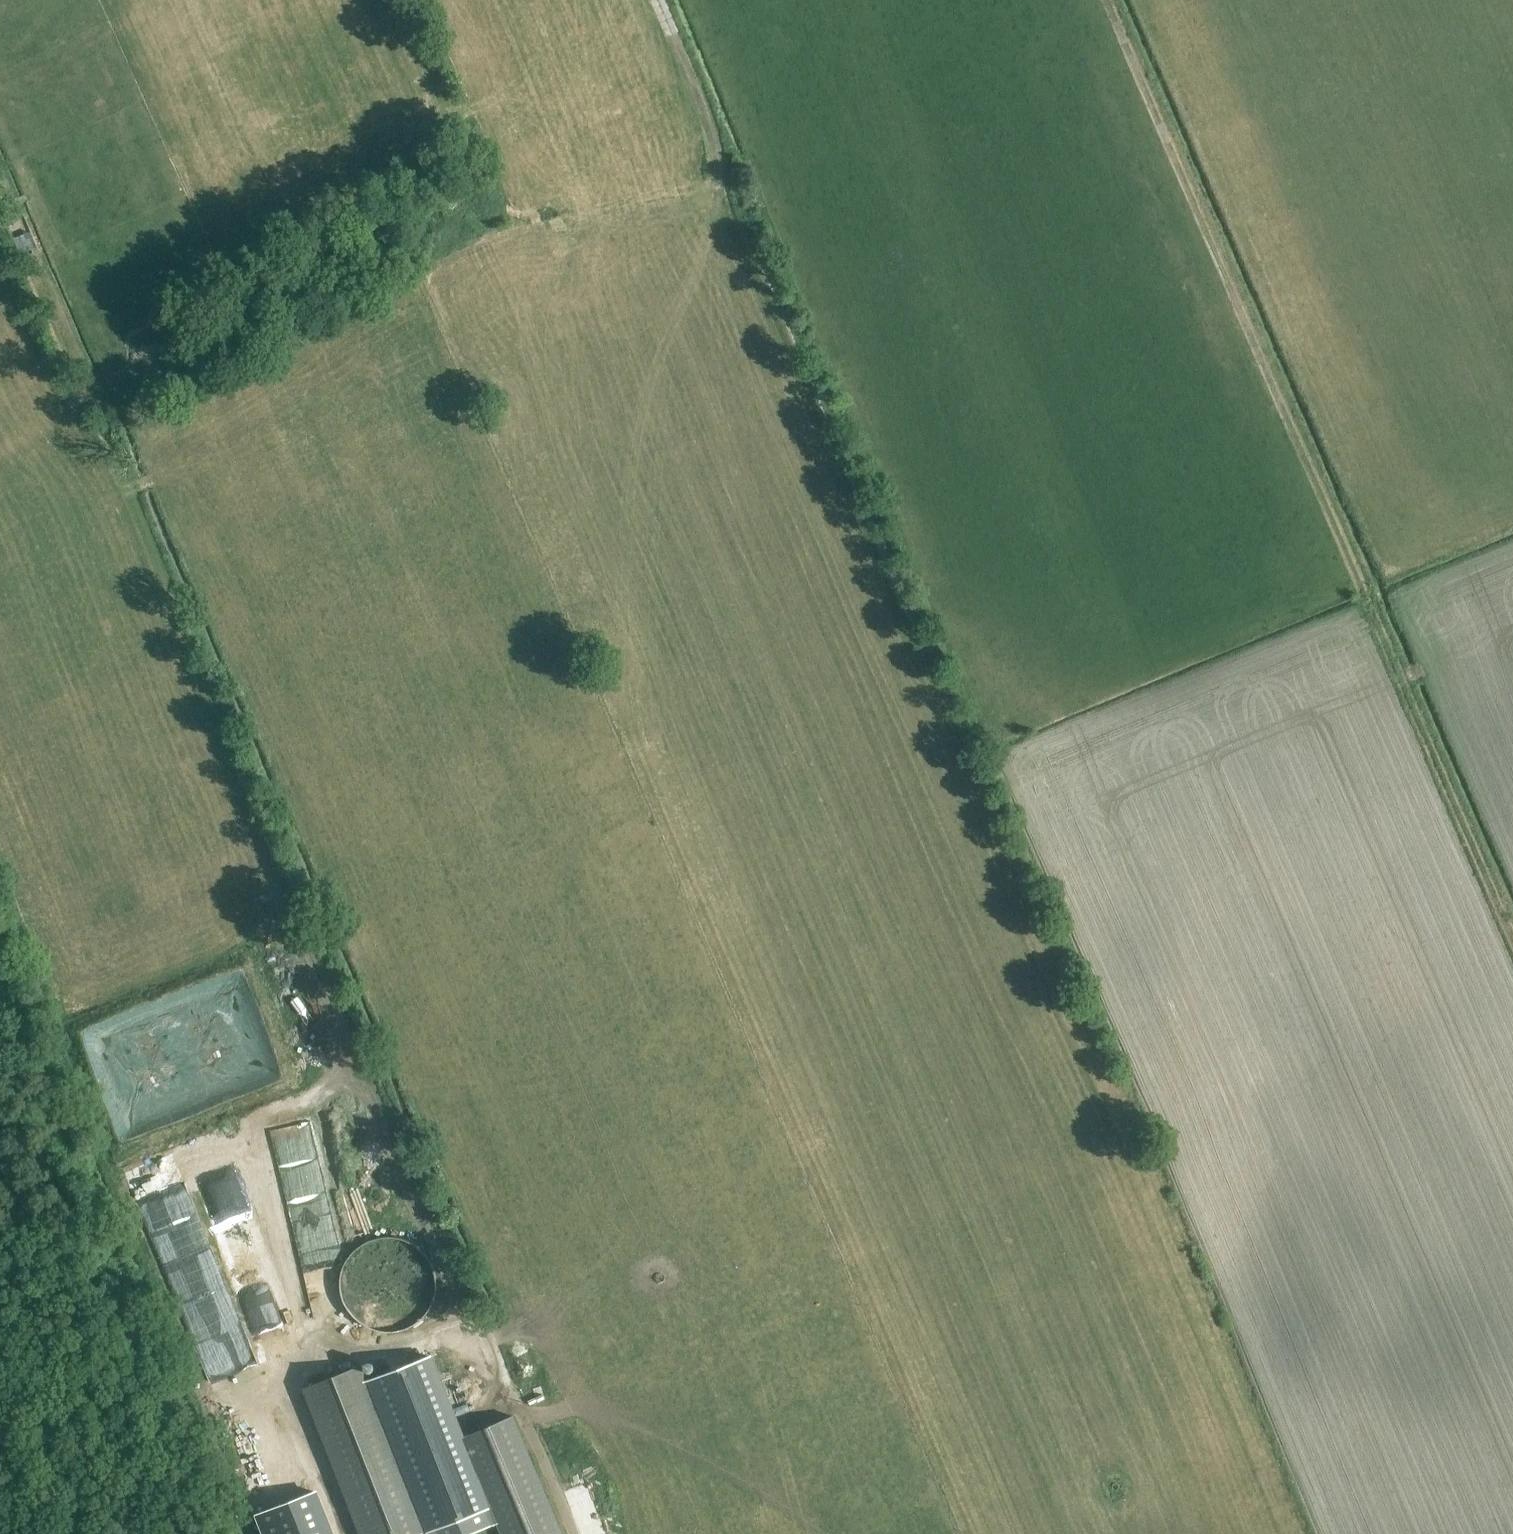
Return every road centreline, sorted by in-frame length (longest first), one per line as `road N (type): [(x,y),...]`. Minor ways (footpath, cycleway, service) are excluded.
road 1 (track): [(0,888),(255,1533)]
road 2 (track): [(573,1533),(513,1397)]

